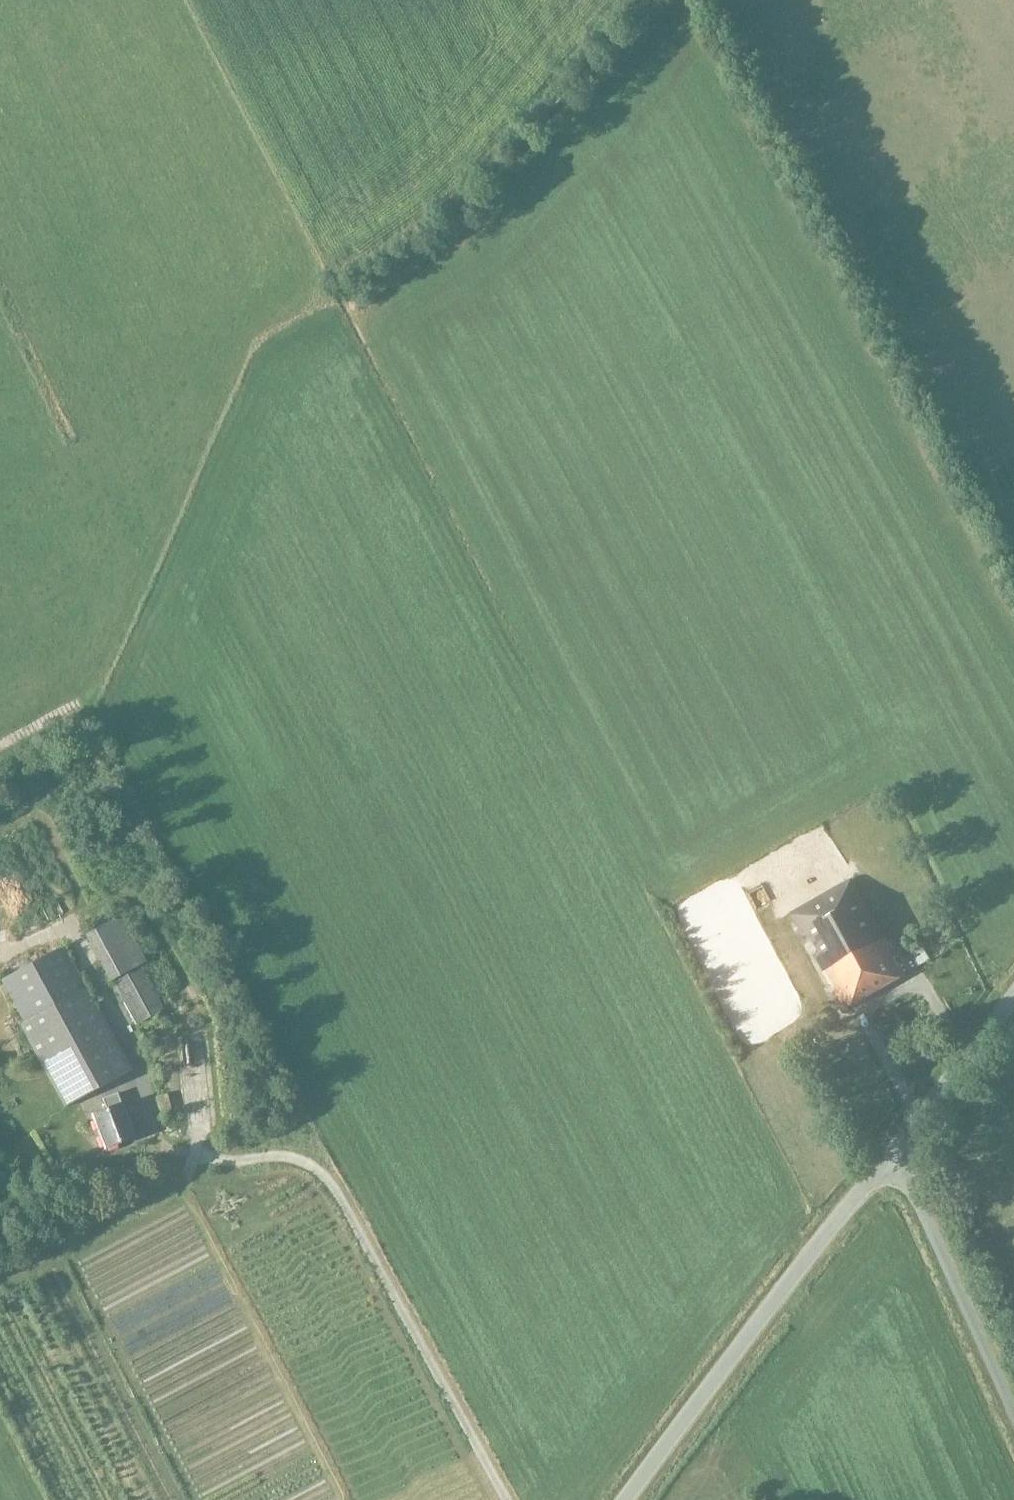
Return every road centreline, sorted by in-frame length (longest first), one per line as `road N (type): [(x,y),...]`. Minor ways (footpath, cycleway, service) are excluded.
road 1 (unclassified): [(623,1499),(884,1161)]
road 2 (unclassified): [(1013,1418),(915,1195),(884,1161)]
road 3 (unclassified): [(884,1161),(1013,993)]

